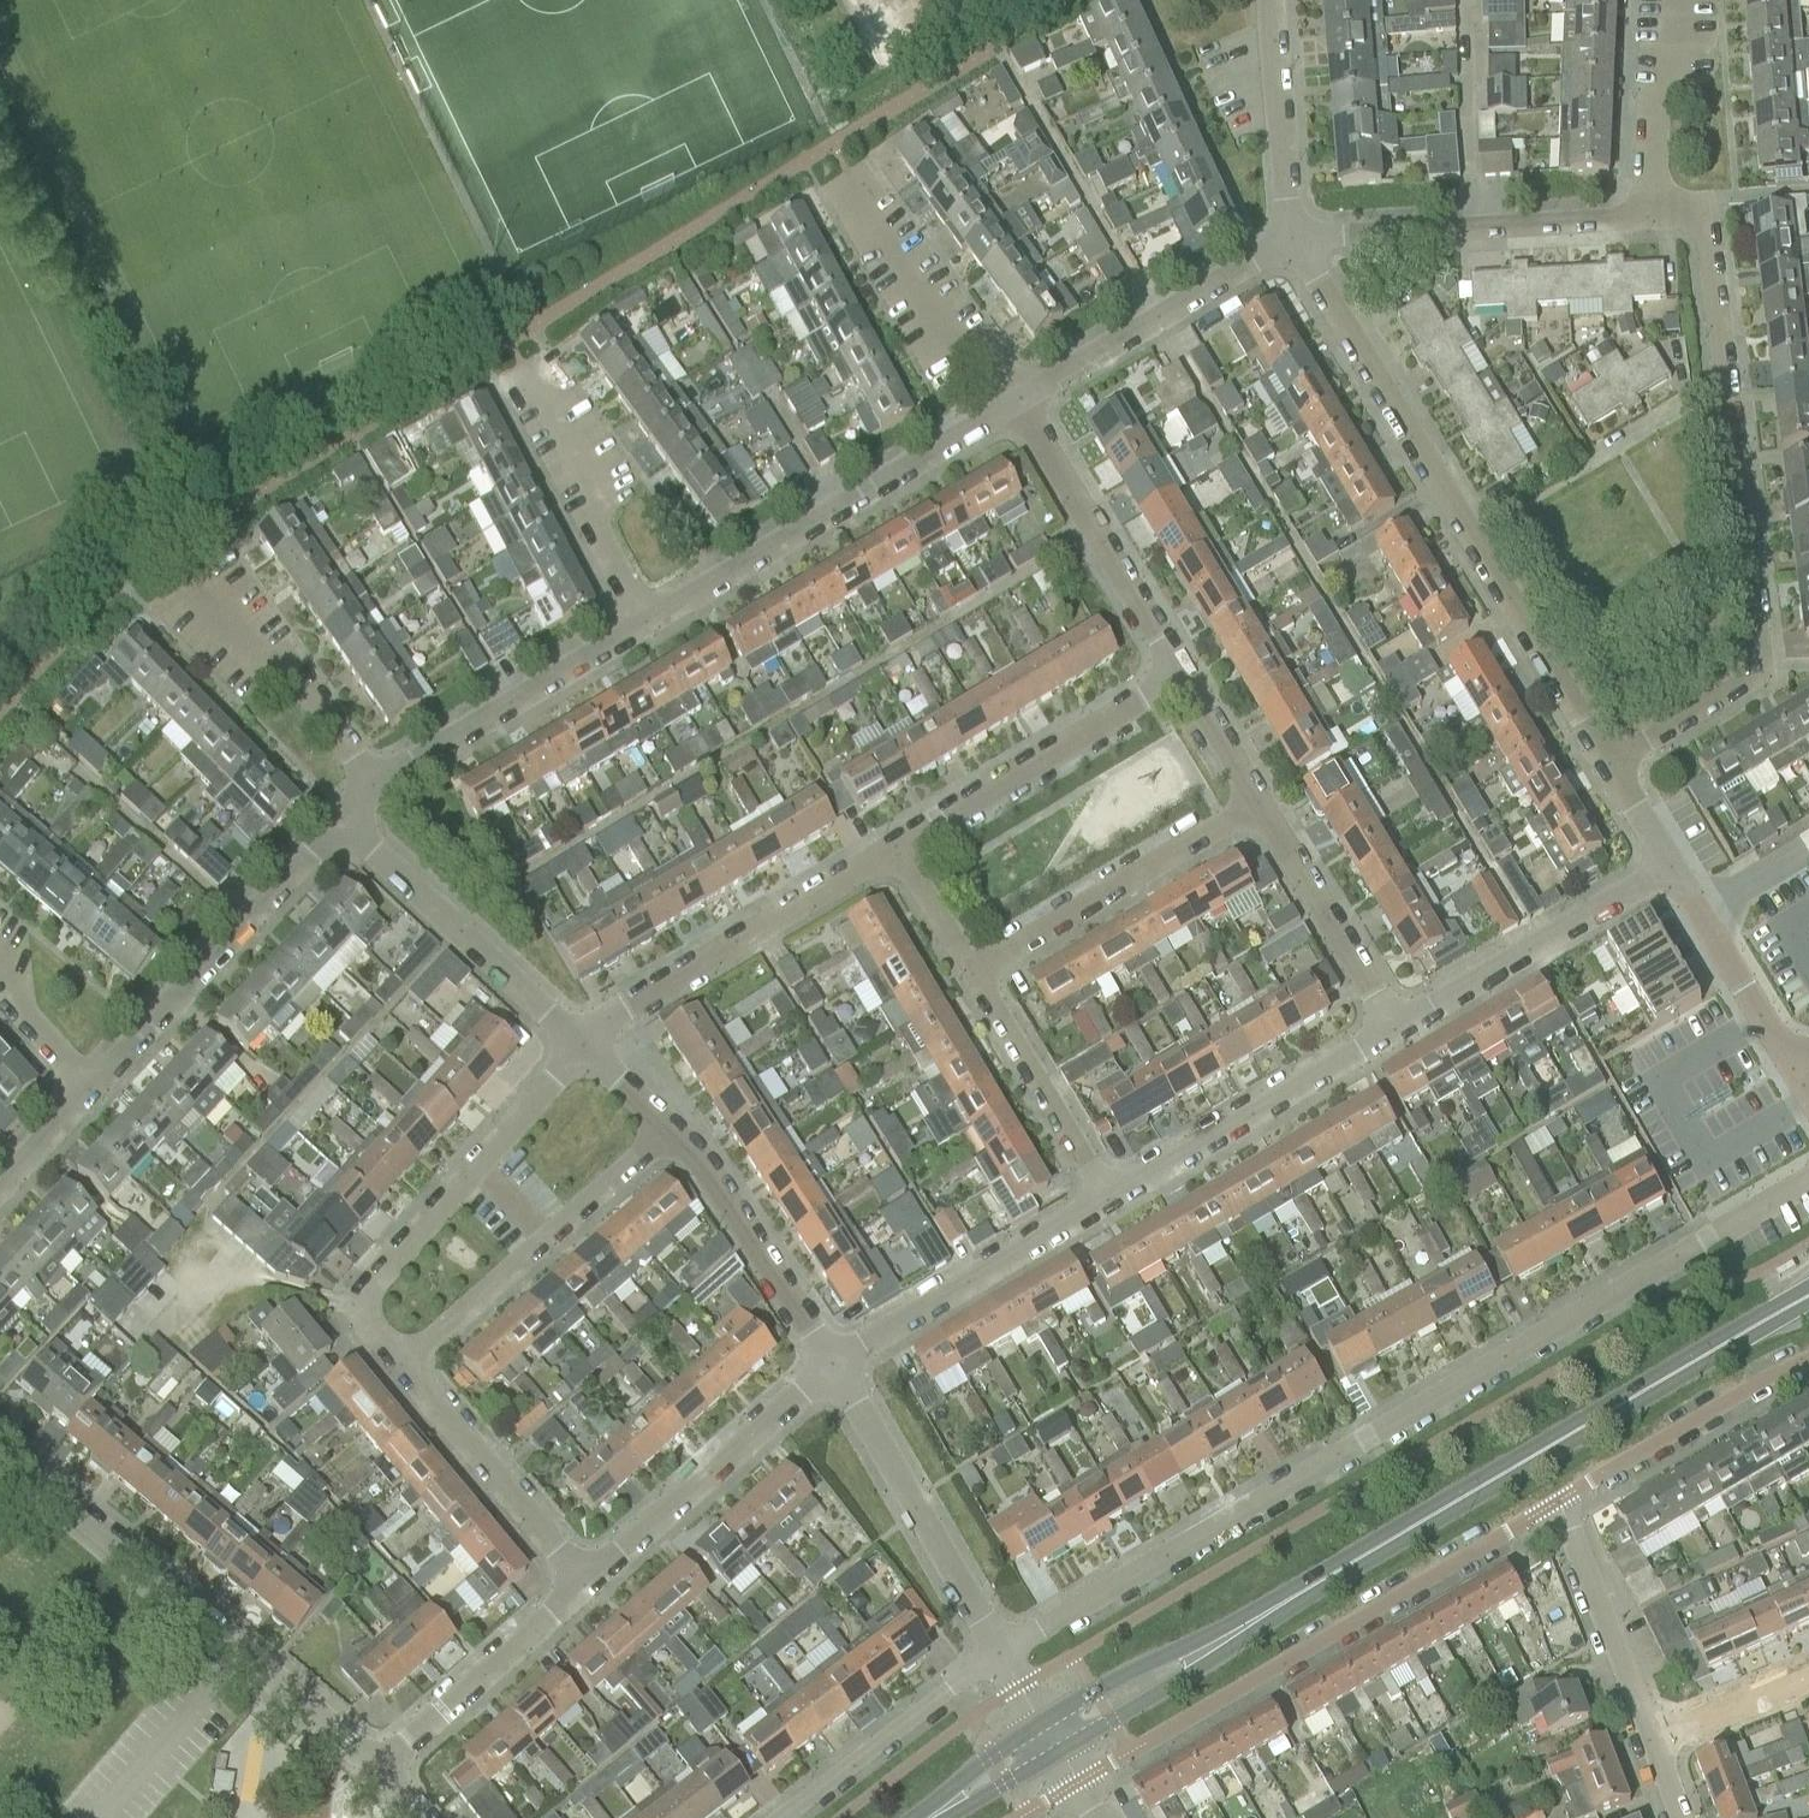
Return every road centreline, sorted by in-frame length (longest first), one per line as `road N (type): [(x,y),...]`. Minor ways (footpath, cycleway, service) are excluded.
road 1 (residential): [(1003,1653),(1808,1179)]
road 2 (secondary): [(1230,1644),(1808,1301)]
road 3 (residential): [(1612,765),(1296,241)]
road 4 (residential): [(1078,1784),(1560,1501)]
road 5 (residential): [(0,1446),(379,1772)]
road 6 (residential): [(1612,765),(1760,671),(1729,392)]
road 7 (residential): [(642,623),(1017,400)]
road 8 (residential): [(402,1367),(359,1321),(369,1284),(581,1047)]
road 9 (residential): [(581,1047),(629,1006),(895,842)]
road 10 (residential): [(91,1079),(338,816)]
road 11 (residential): [(1296,241),(1649,216)]
road 12 (residential): [(402,1367),(665,1131)]
road 13 (residential): [(1105,1205),(1392,1028)]
road 14 (residential): [(581,1047),(338,816)]
road 15 (residential): [(1003,1653),(832,1366)]
road 16 (residential): [(582,1584),(832,1366)]
road 17 (residential): [(974,970),(1257,802)]
road 18 (residential): [(895,842),(1179,676)]
road 19 (residential): [(1392,1028),(1670,867)]
road 20 (residential): [(1017,400),(1296,241)]
road 21 (residential): [(1179,676),(1017,400)]
road 22 (residential): [(832,1366),(1105,1205)]
road 23 (residential): [(1017,400),(828,148)]
road 24 (residential): [(375,784),(642,623)]
road 25 (residential): [(832,1366),(696,1158),(665,1131)]
road 26 (residential): [(1560,1501),(1808,1363)]
road 27 (residential): [(582,1584),(402,1367)]
road 28 (residential): [(379,1772),(582,1584)]
road 29 (residential): [(781,1817),(1003,1653)]
road 30 (residential): [(1105,1205),(974,970)]
road 31 (residential): [(375,784),(218,605),(198,623)]
road 32 (residential): [(1392,1028),(1257,802)]
road 33 (residential): [(642,623),(523,389)]
road 34 (residential): [(1650,1739),(1560,1501)]
road 35 (residential): [(1296,241),(1270,0)]
road 36 (residential): [(1786,1067),(1670,867)]
road 37 (residential): [(1729,392),(1699,222),(1683,214),(1649,216)]
road 38 (residential): [(1649,216),(1652,0)]
road 39 (secondary): [(1230,1644),(1142,1675),(1044,1724)]
road 40 (secondary): [(1062,1755),(1230,1644)]
road 41 (residential): [(1650,1739),(1808,1677)]
road 42 (residential): [(1729,392),(1702,393),(1588,462)]
road 43 (secondary): [(1044,1724),(921,1817)]
road 44 (residential): [(974,970),(895,842)]
road 45 (residential): [(1257,802),(1179,676)]
road 46 (residential): [(0,1180),(91,1079)]
road 47 (residential): [(91,1079),(0,981)]
road 48 (secondary): [(945,1817),(1062,1755)]

